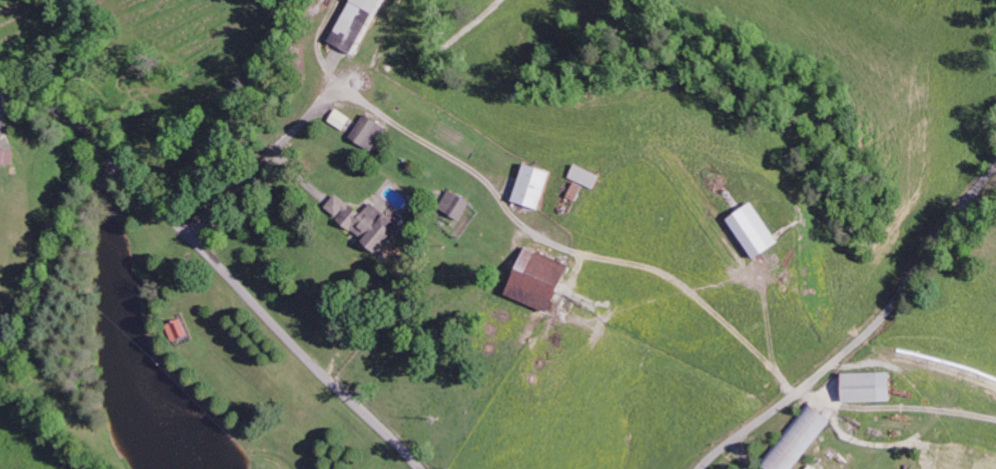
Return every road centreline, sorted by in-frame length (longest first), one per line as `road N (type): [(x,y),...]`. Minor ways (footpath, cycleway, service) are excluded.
road 1 (residential): [(420,468),(105,150),(57,108),(0,92)]
road 2 (residential): [(995,168),(922,253),(873,328),(701,468)]
road 3 (residential): [(121,165),(30,344),(0,361)]

